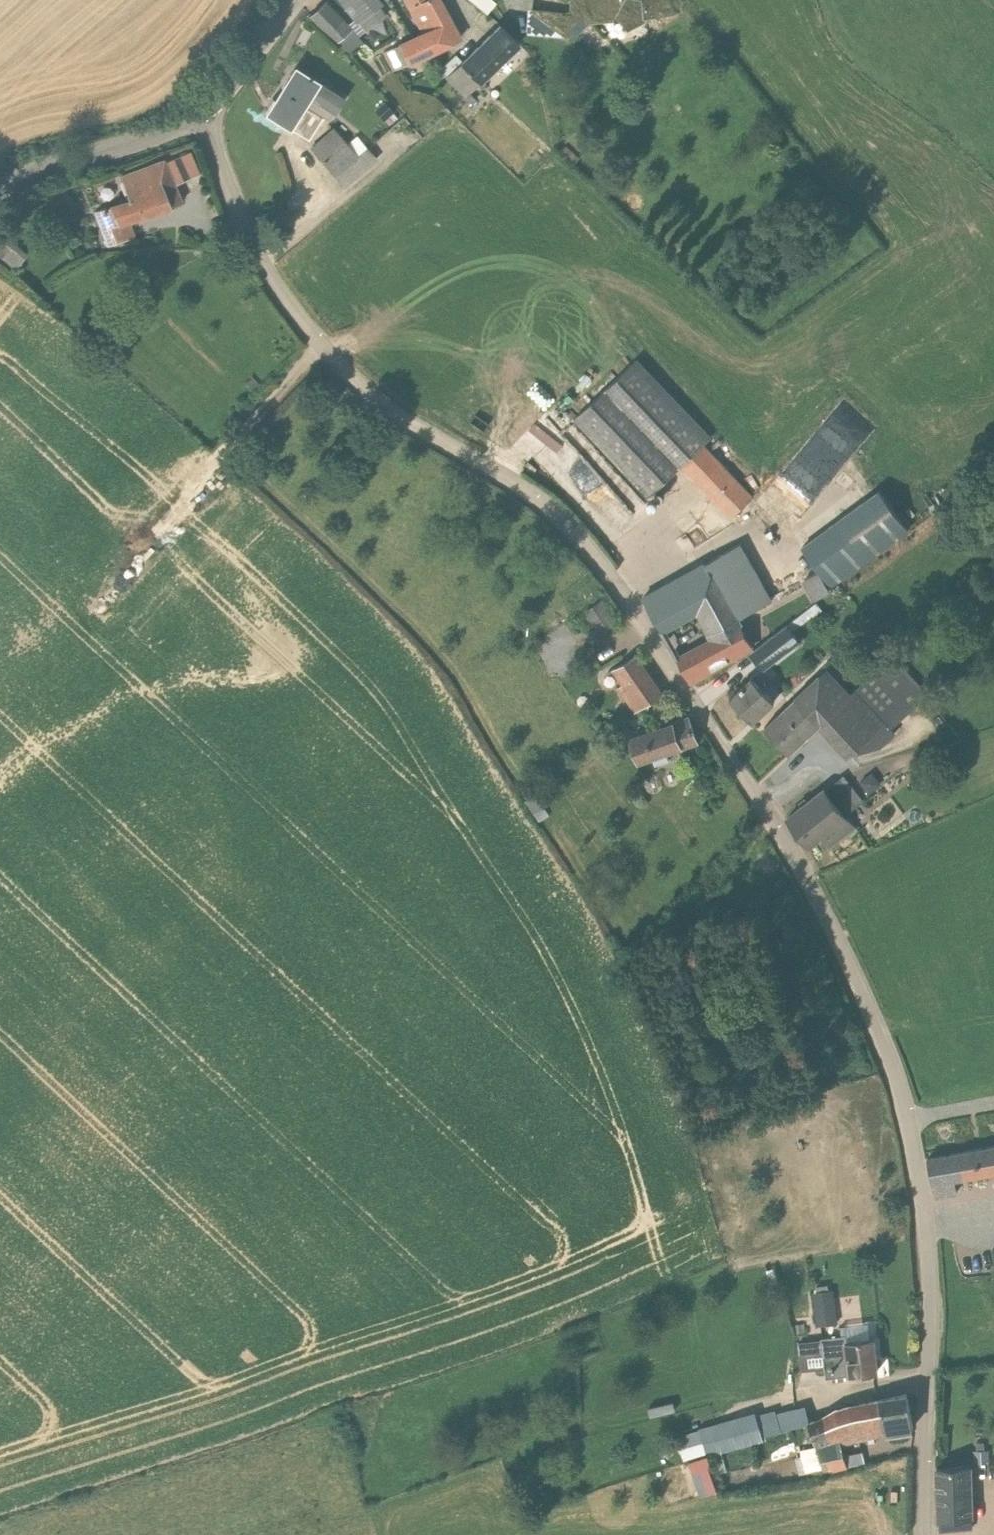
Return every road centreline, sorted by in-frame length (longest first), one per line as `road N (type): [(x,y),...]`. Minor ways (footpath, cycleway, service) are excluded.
road 1 (unclassified): [(923,1534),(930,1321),(922,1196),(891,1062),(821,906),(632,606),(568,525),(533,493),(392,412),(299,317),(256,252),(201,113)]
road 2 (track): [(99,622),(326,348)]
road 3 (tertiary): [(0,189),(201,113)]
road 4 (tertiary): [(201,113),(291,0)]

